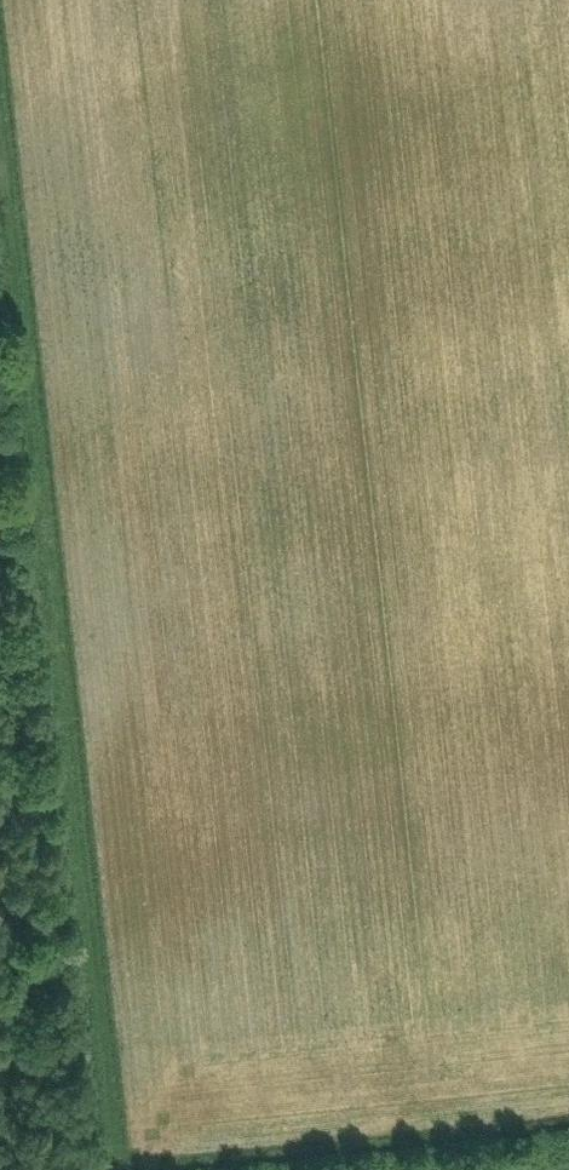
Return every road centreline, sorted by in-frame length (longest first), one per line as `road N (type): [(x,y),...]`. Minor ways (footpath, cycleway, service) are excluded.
road 1 (track): [(0,62),(125,1169)]
road 2 (track): [(0,522),(33,1048),(10,1169)]

